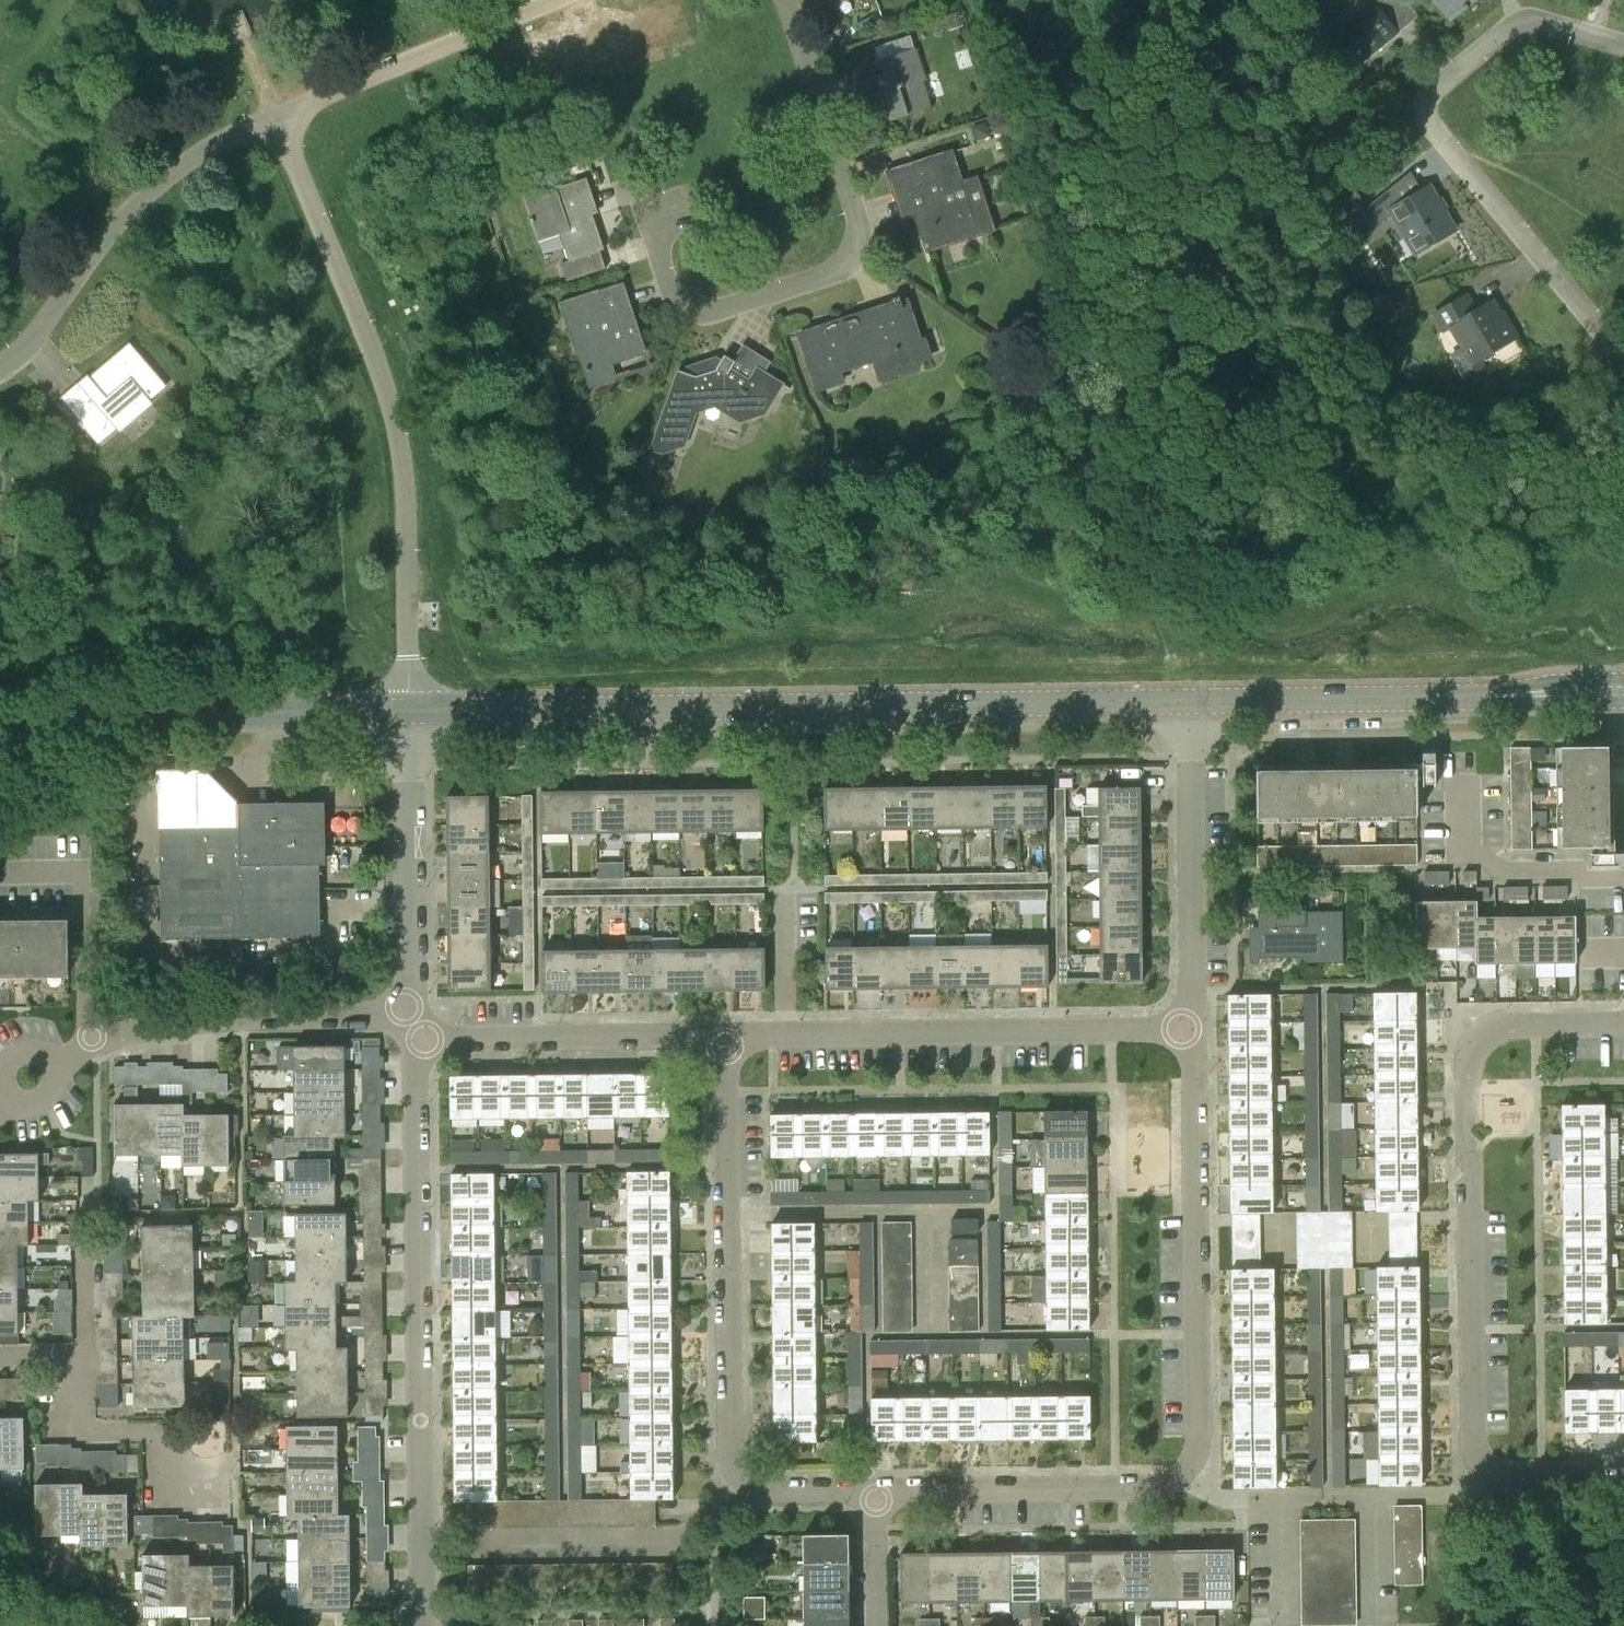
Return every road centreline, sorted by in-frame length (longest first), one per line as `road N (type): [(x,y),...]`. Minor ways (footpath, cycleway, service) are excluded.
road 1 (tertiary): [(405,710),(1184,701)]
road 2 (residential): [(1190,1029),(1198,1437),(1186,1471),(1151,1488),(875,1492)]
road 3 (residential): [(1623,1481),(1507,1482),(1485,1472),(1473,1451),(1467,1085),(1471,1052),(1494,1029),(1623,1022)]
road 4 (residential): [(405,710),(399,430),(383,343),(274,117)]
road 5 (residential): [(697,193),(667,203),(655,218),(674,286),(714,310),(838,274),(856,220),(856,186),(783,0)]
road 6 (residential): [(419,1625),(417,1039)]
road 7 (residential): [(875,1492),(773,1492),(752,1487),(732,1466),(729,1034)]
road 8 (residential): [(1623,39),(1503,17),(1464,37),(1444,67),(1458,166),(1493,229),(1614,354)]
road 9 (residential): [(729,1034),(1190,1029)]
road 10 (tertiary): [(1184,701),(1623,690)]
road 11 (tertiary): [(0,747),(43,730),(141,715),(405,710)]
road 12 (residential): [(0,364),(166,175),(274,117)]
road 13 (residential): [(51,1064),(92,1042),(166,1024),(404,1015)]
road 14 (residential): [(1184,701),(1190,1029)]
road 15 (residential): [(417,1039),(729,1034)]
road 16 (residential): [(274,117),(556,0)]
road 17 (residential): [(404,1015),(405,710)]
road 18 (residential): [(188,1473),(153,1431),(84,1431),(83,1355)]
road 19 (residential): [(878,1625),(875,1492)]
road 20 (residential): [(83,1355),(82,1224)]

